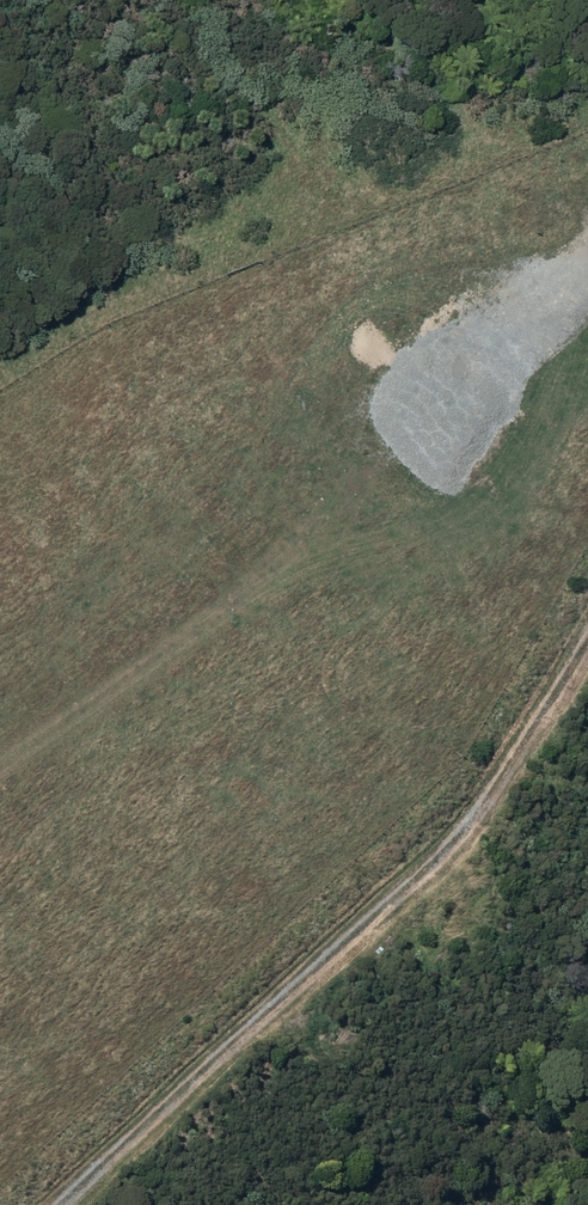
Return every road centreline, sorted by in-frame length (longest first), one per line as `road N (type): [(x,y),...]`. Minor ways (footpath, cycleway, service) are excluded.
road 1 (track): [(587,646),(405,875),(226,1024),(43,1204)]
road 2 (track): [(587,268),(0,766)]
road 3 (track): [(587,233),(452,302),(279,411),(0,644)]

